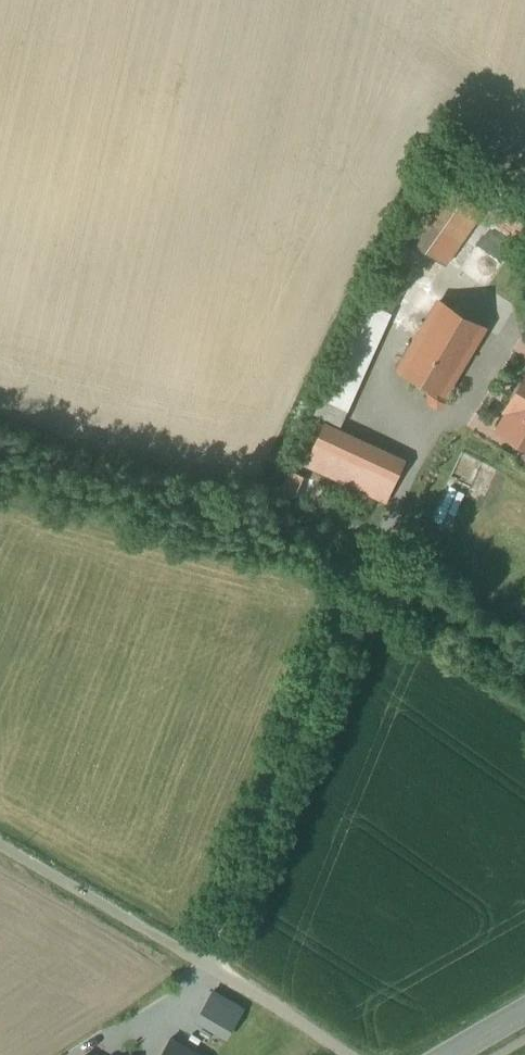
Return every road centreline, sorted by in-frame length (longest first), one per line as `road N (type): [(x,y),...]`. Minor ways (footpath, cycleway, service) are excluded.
road 1 (residential): [(351,1054),(0,848)]

